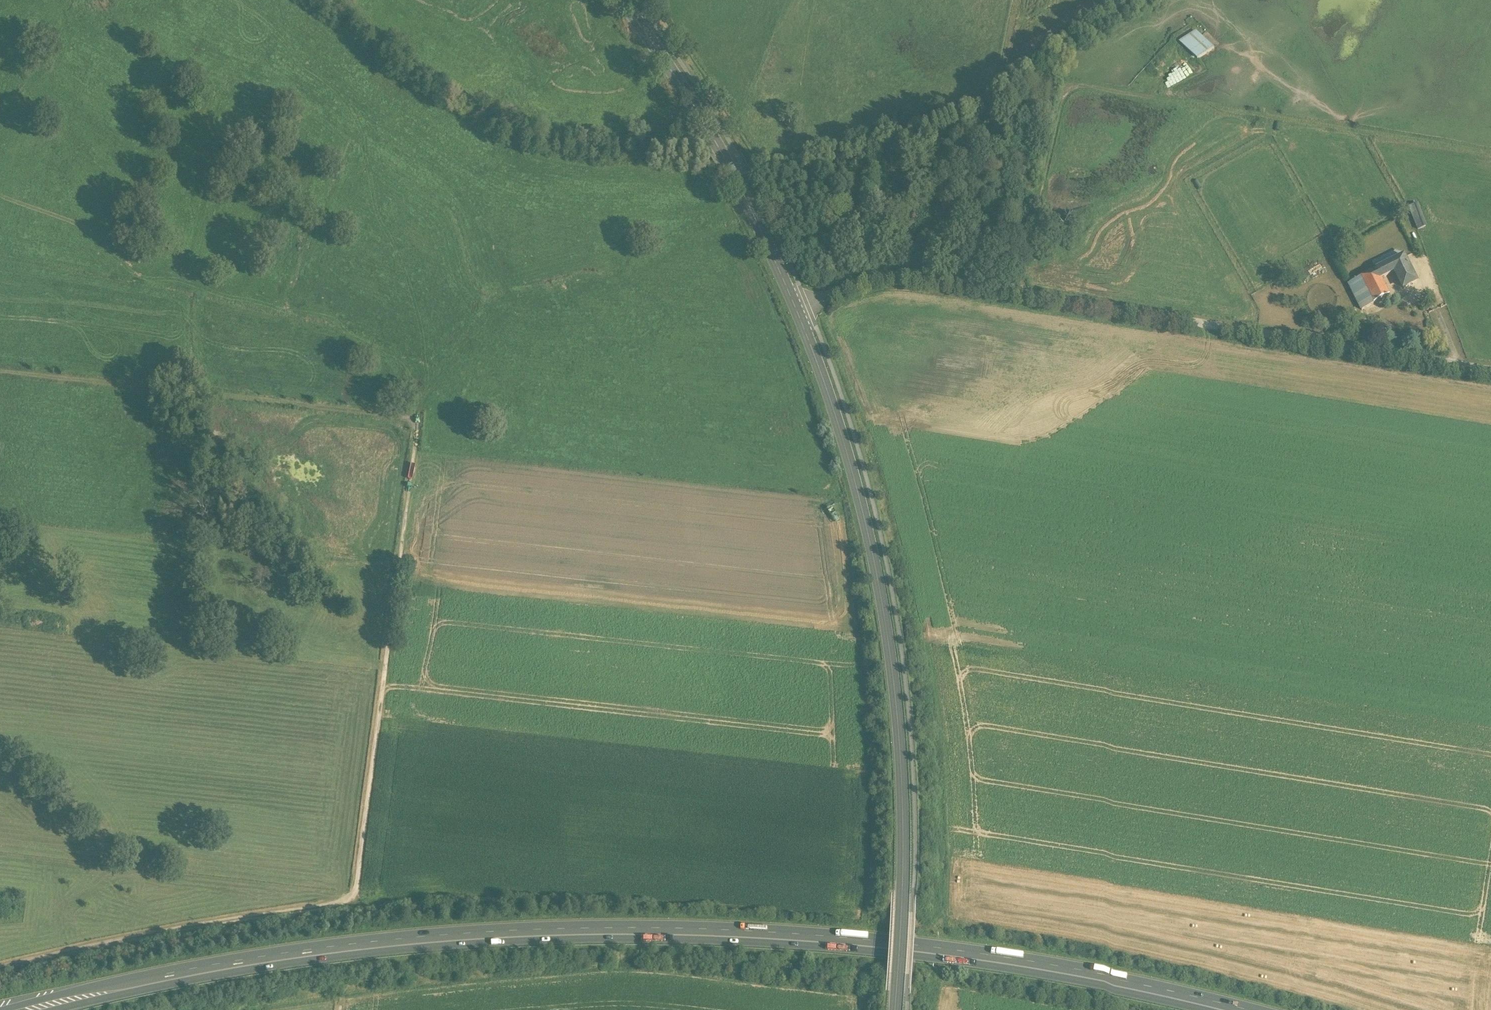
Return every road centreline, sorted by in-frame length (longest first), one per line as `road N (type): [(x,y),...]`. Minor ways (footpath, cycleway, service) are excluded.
road 1 (track): [(0,971),(358,900),(419,418),(0,370)]
road 2 (trunk): [(129,990),(378,949),(676,935),(933,952),(1236,1009)]
road 3 (tertiary): [(897,1009),(905,826),(895,683),(852,468),(797,309)]
road 4 (residential): [(1490,373),(923,280),(878,280),(797,309)]
road 5 (tertiary): [(797,309),(721,150),(618,0)]
road 6 (track): [(1490,157),(1151,100)]
road 7 (track): [(748,151),(874,133),(954,101),(1023,57),(1037,78)]
road 8 (track): [(1021,296),(1067,95),(1088,89),(1151,100)]

